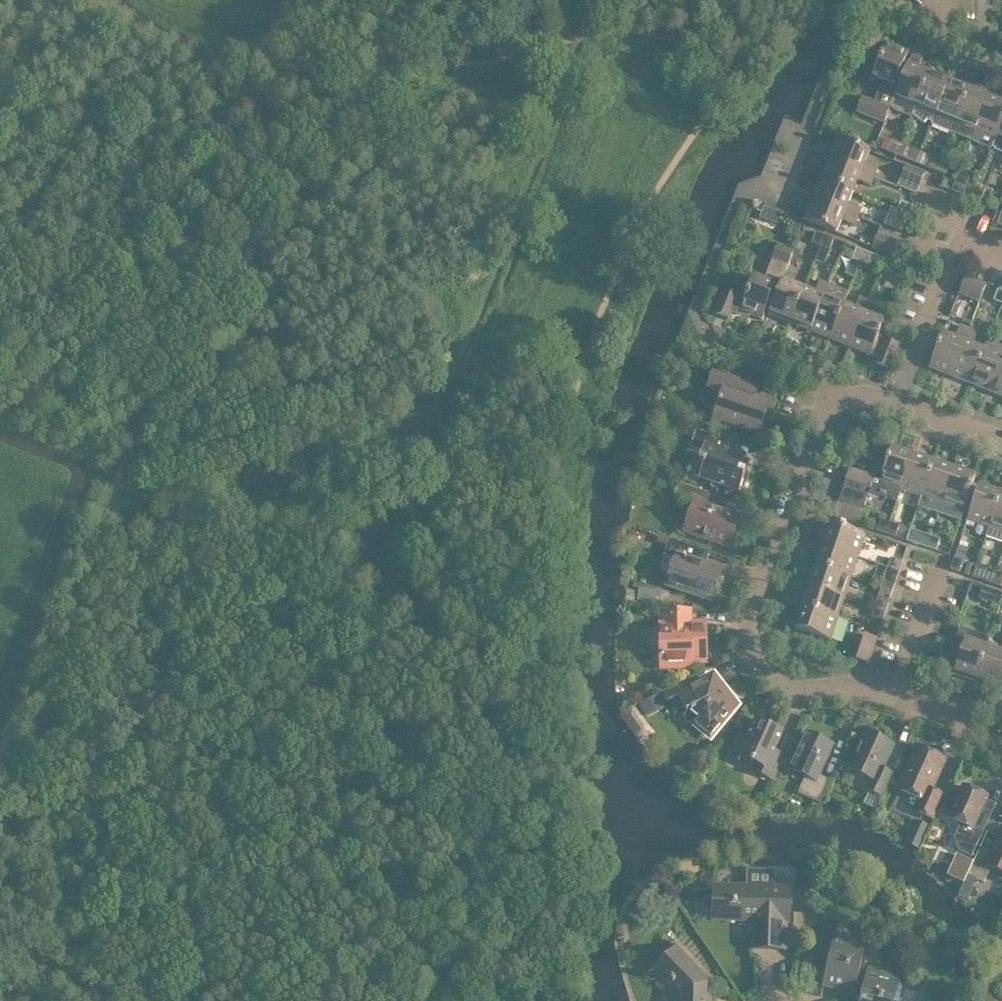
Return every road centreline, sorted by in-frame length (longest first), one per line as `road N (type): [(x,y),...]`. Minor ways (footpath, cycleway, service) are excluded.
road 1 (residential): [(1001,441),(880,396),(842,399),(809,461),(764,596),(745,628),(765,683),(803,692),(898,689),(942,704),(1001,747)]

